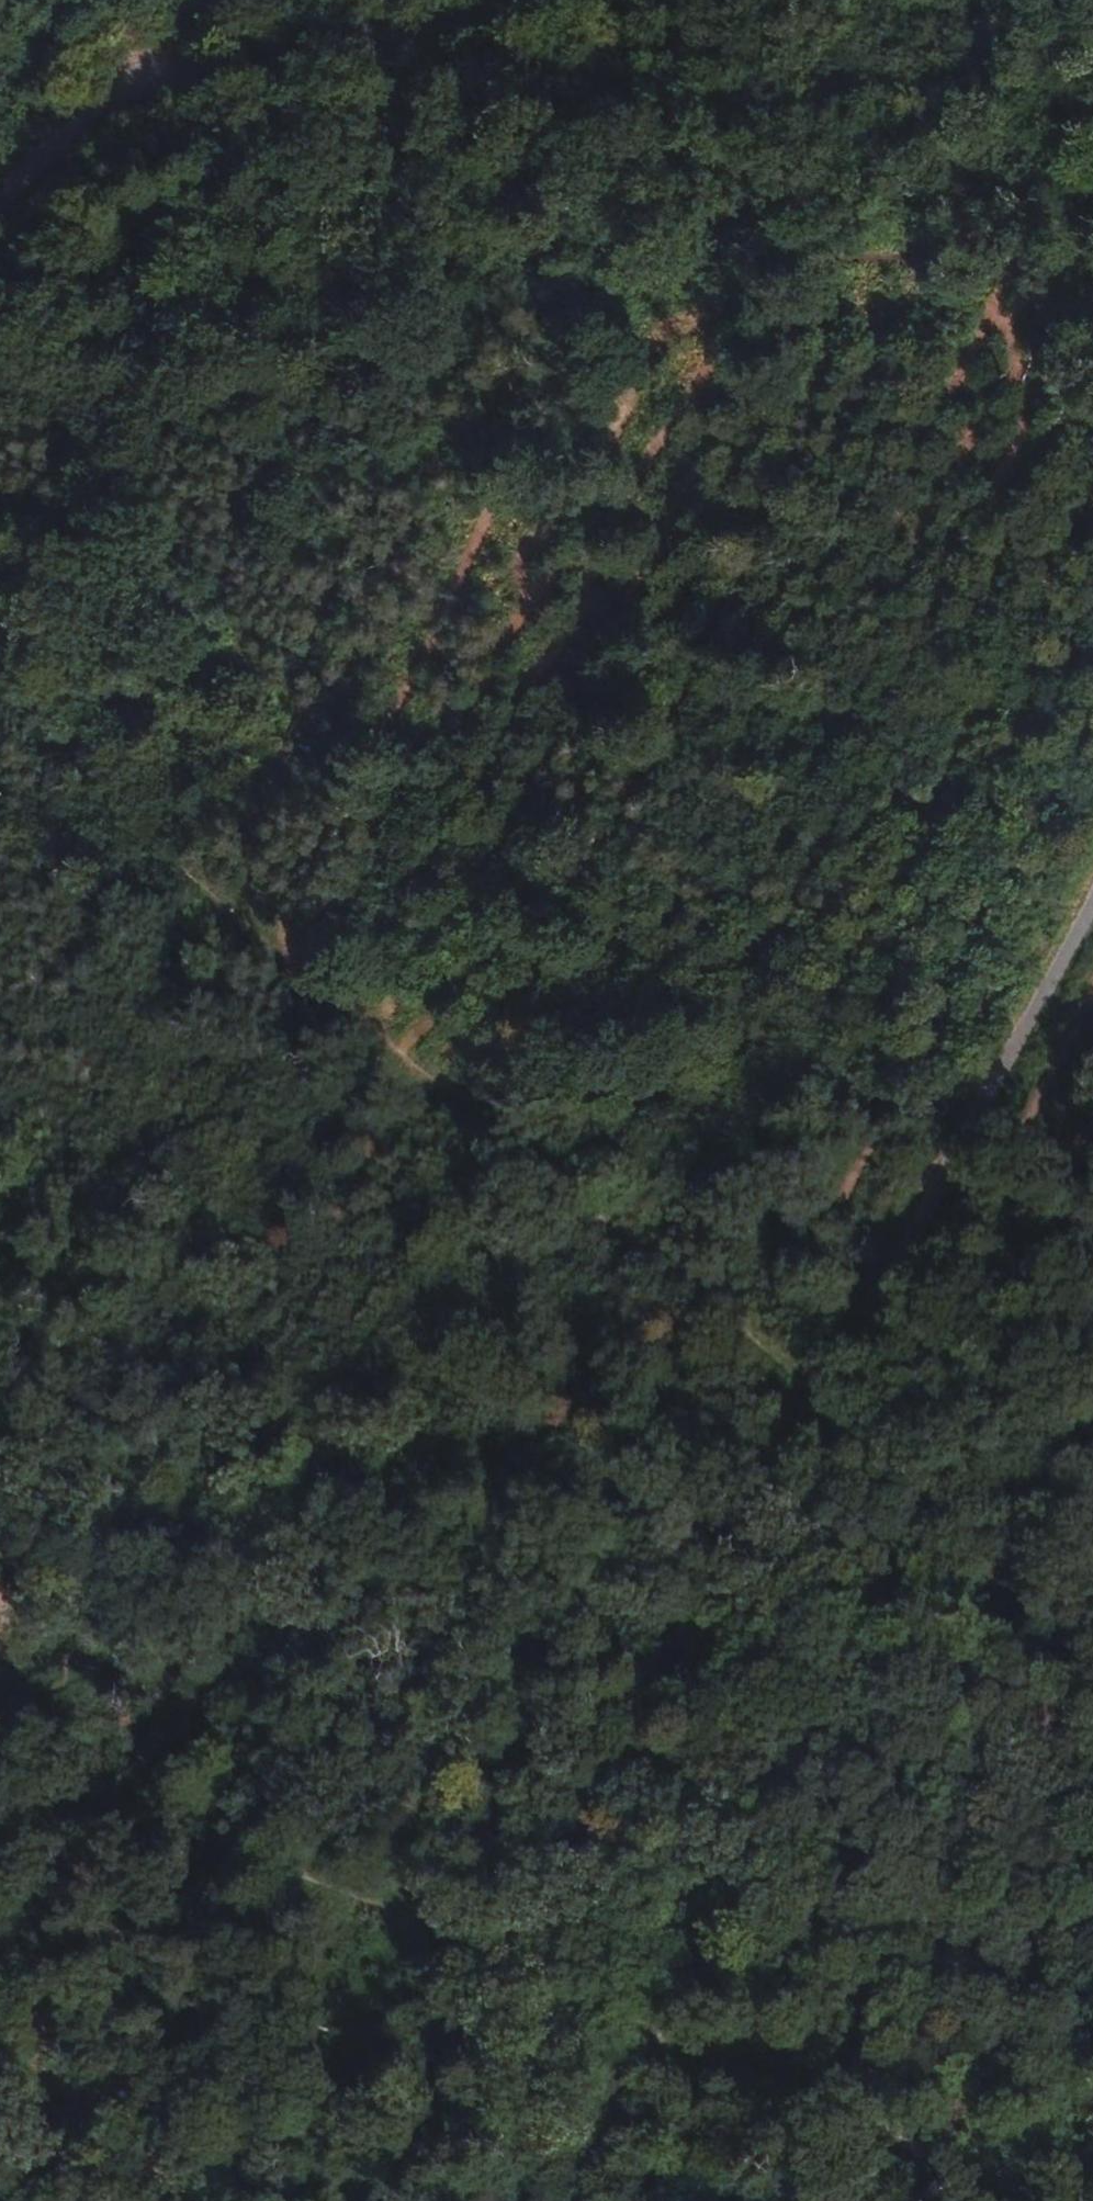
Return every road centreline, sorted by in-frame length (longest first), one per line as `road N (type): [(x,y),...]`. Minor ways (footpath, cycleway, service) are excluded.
road 1 (track): [(1092,906),(391,2200)]
road 2 (track): [(1092,1578),(835,1392),(0,729)]
road 3 (unclassified): [(0,211),(113,97),(421,0)]
road 4 (track): [(113,97),(213,0)]

